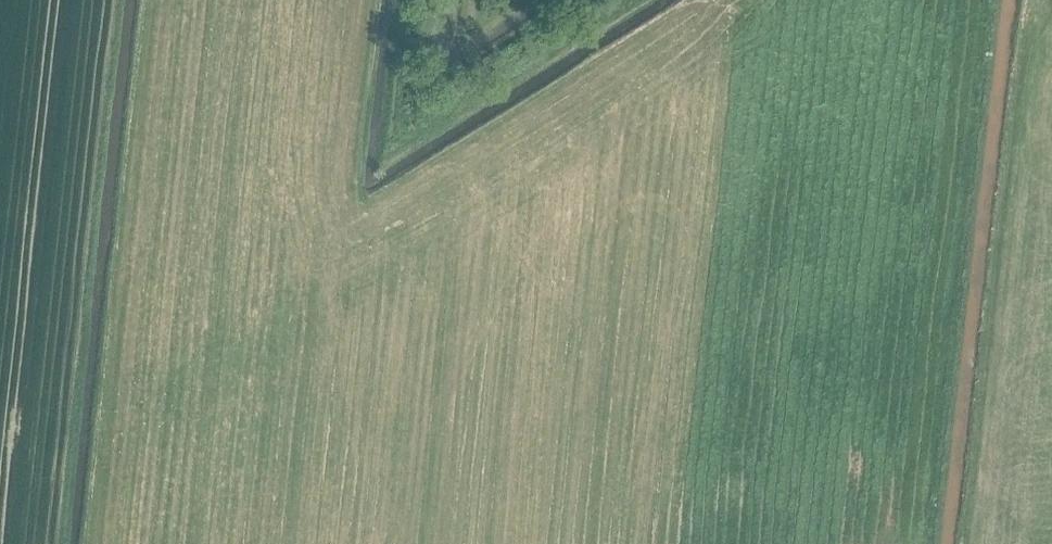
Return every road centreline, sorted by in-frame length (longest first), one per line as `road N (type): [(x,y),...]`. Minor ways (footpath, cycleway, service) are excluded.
road 1 (track): [(995,543),(1043,0)]

